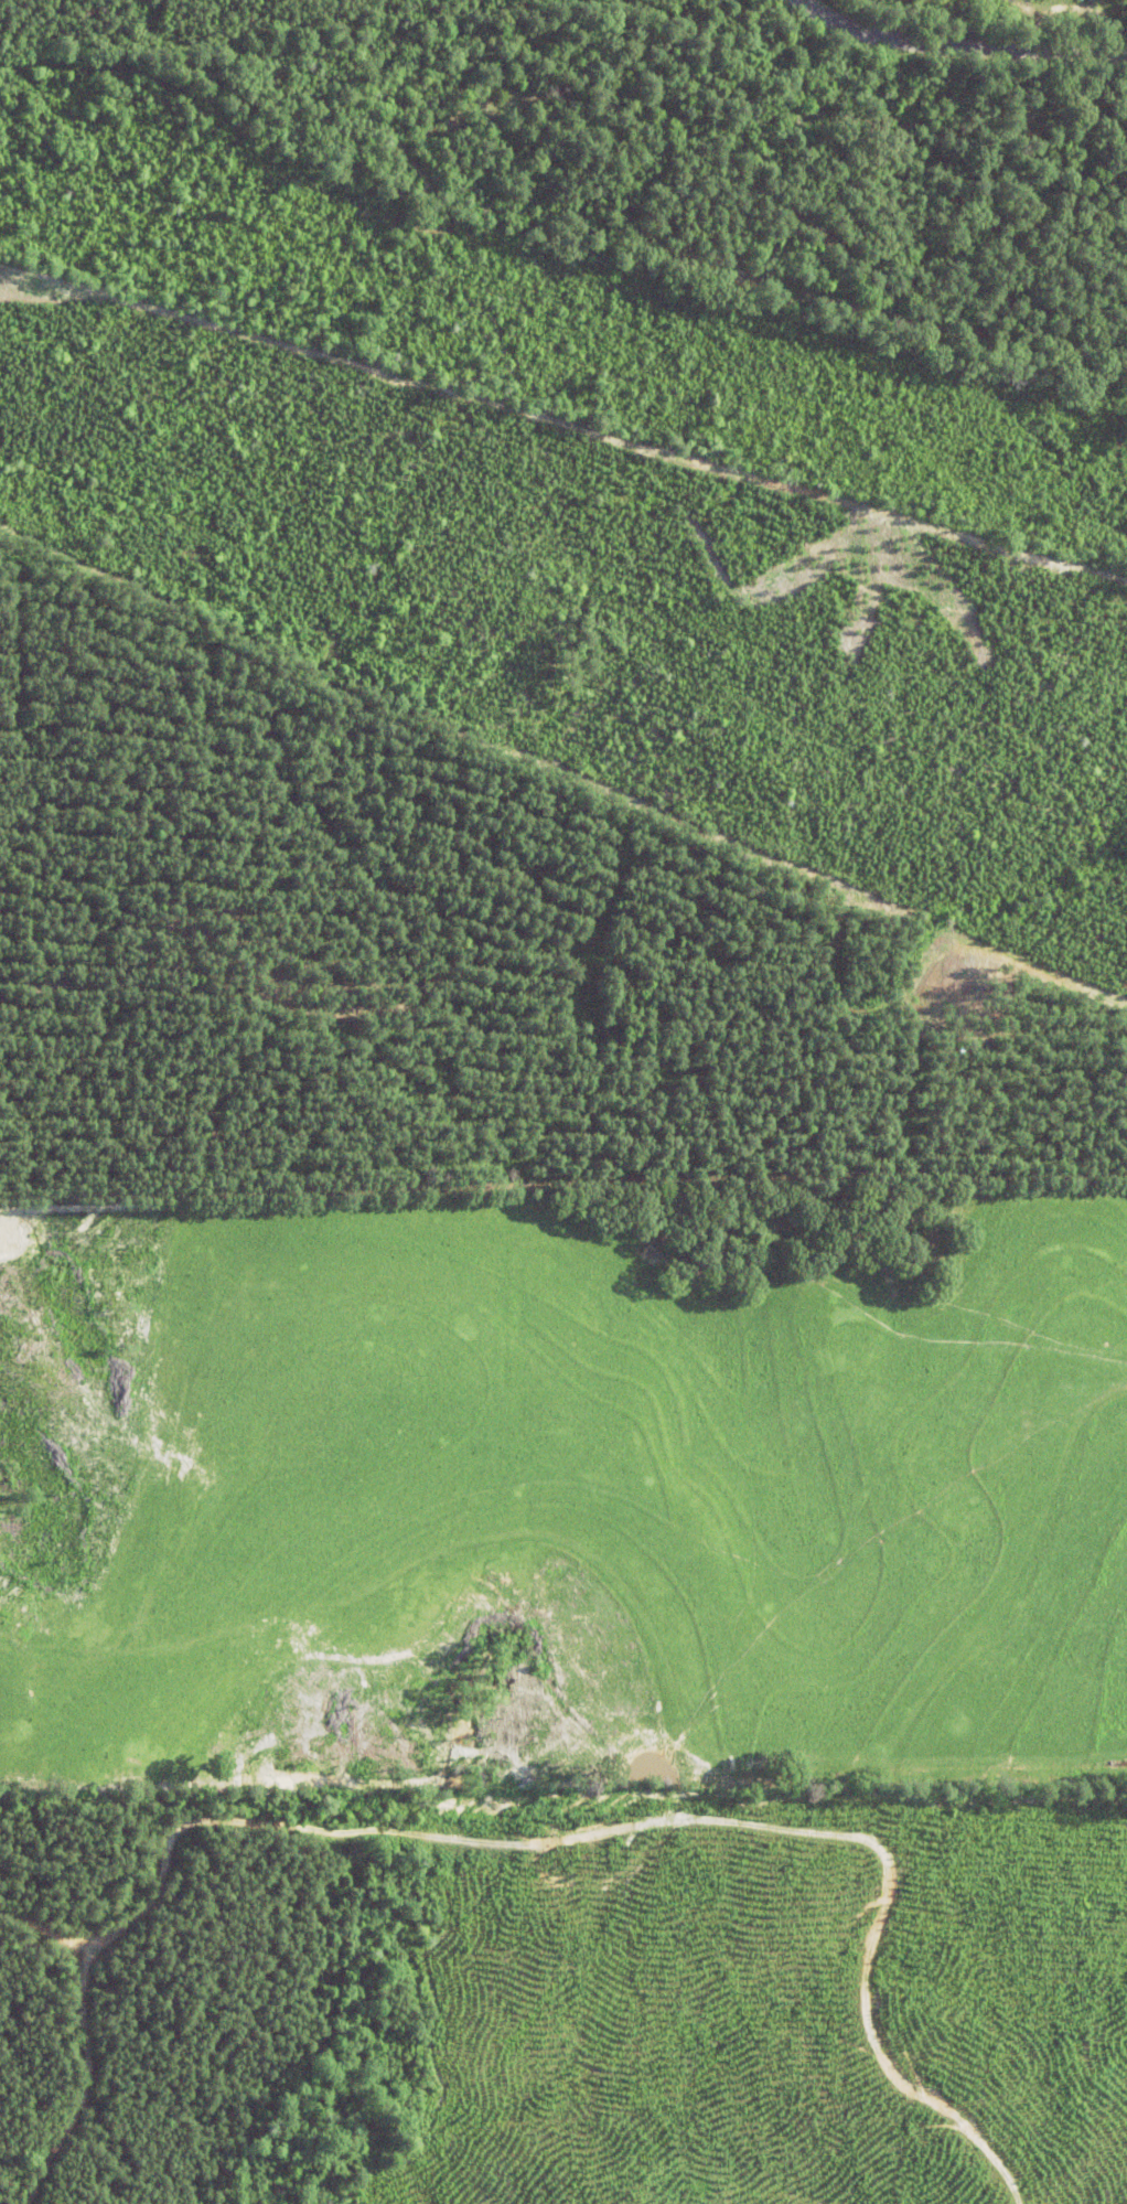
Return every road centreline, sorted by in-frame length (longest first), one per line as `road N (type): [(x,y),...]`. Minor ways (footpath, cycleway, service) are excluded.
road 1 (tertiary): [(1126,48),(979,46),(836,19),(807,0)]

